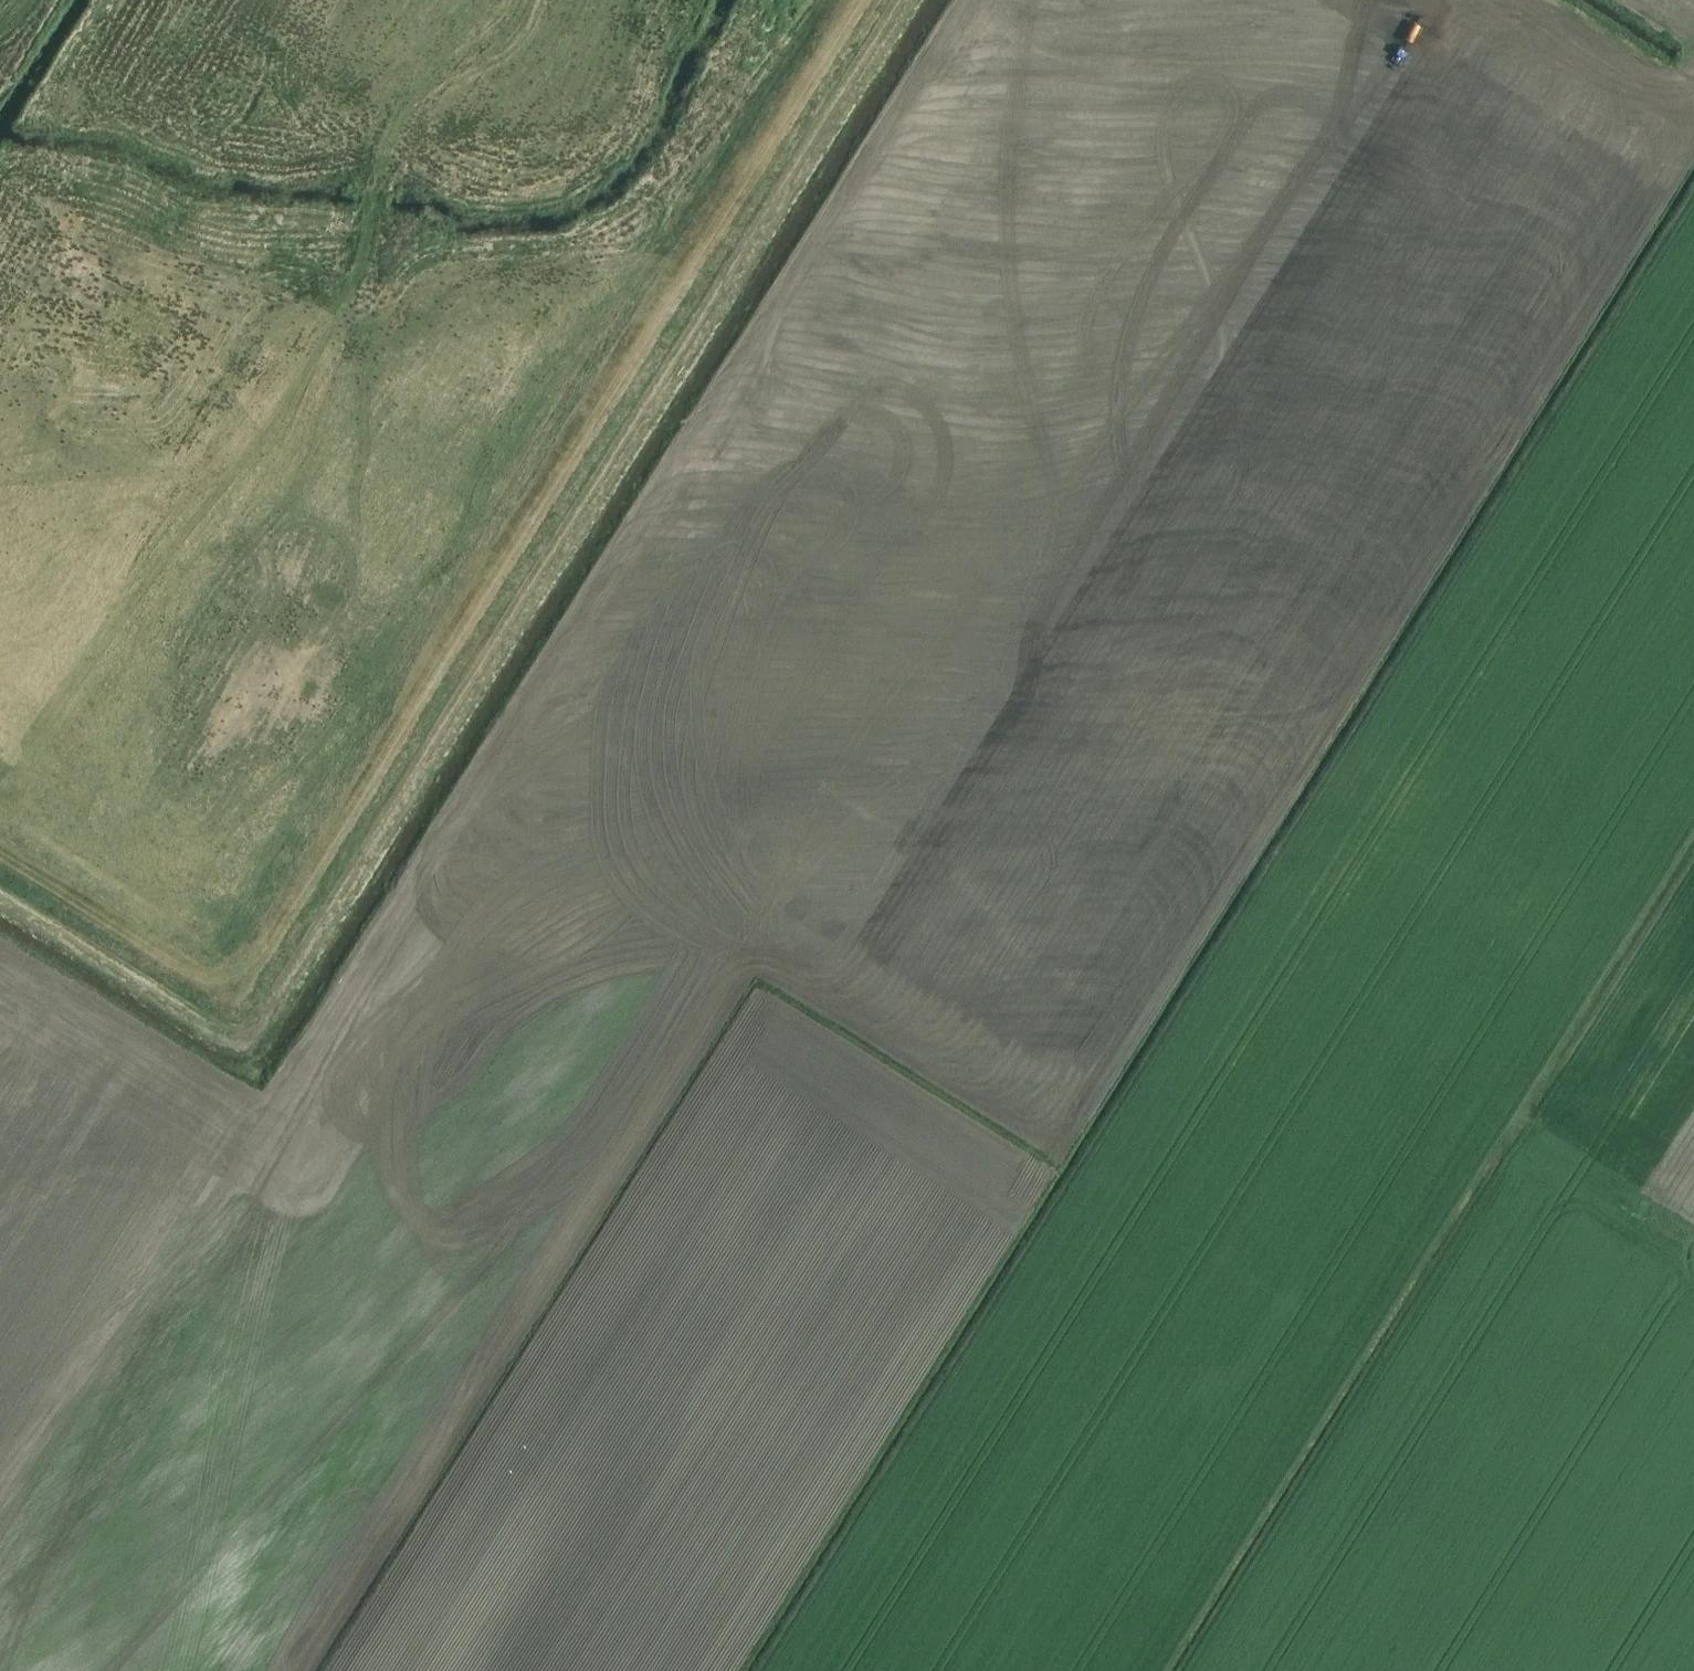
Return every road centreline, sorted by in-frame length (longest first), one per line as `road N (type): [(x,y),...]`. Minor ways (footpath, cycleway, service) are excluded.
road 1 (track): [(900,0),(256,1026),(231,1037),(212,1030),(0,900)]
road 2 (track): [(1693,86),(1661,79),(1537,0)]

